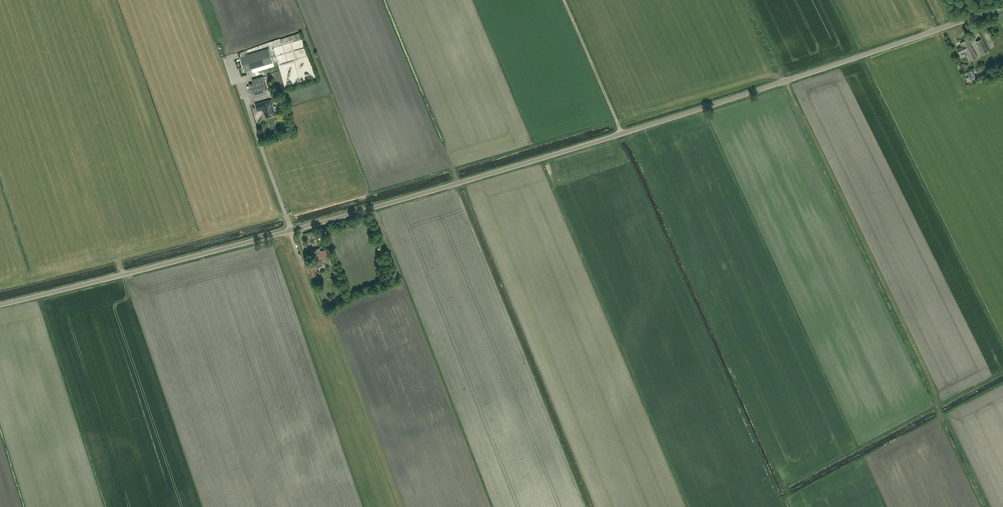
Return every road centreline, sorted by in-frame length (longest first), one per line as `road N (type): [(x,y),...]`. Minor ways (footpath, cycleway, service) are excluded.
road 1 (unclassified): [(0,305),(501,170),(1002,6)]
road 2 (track): [(622,133),(564,0)]

